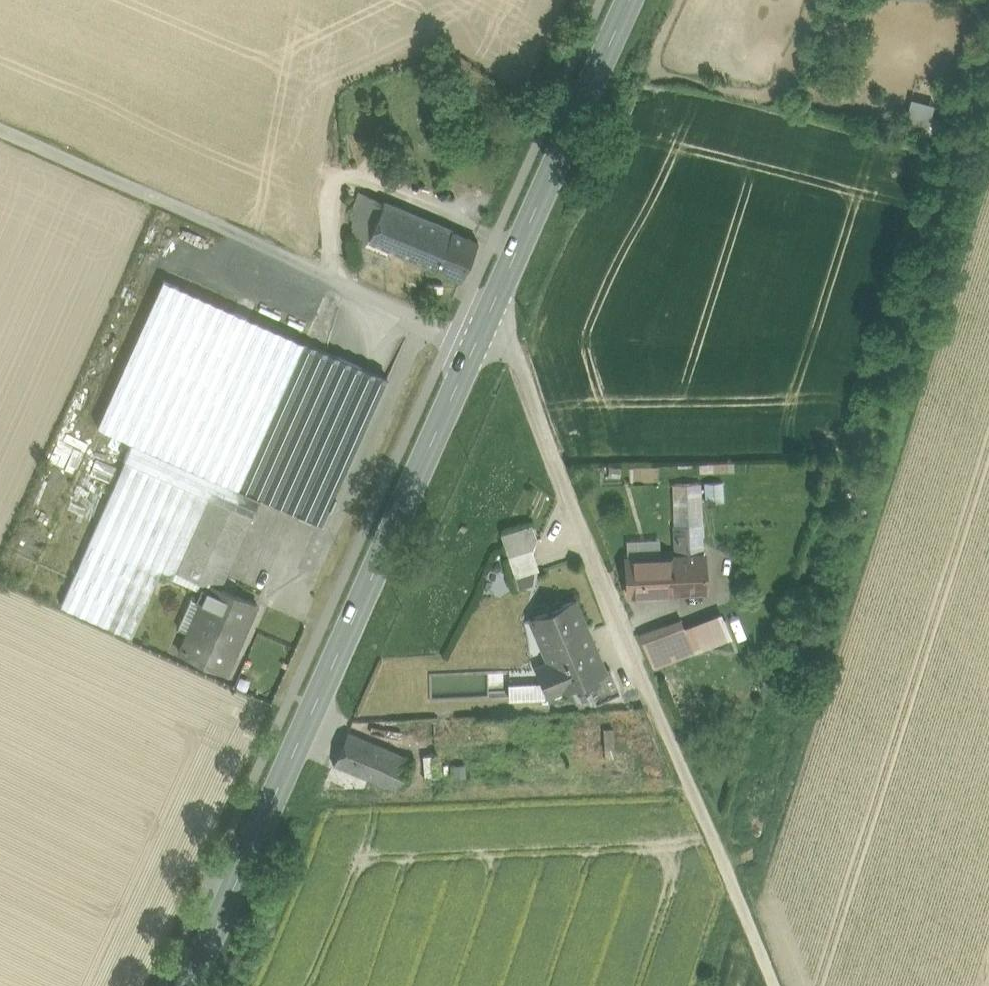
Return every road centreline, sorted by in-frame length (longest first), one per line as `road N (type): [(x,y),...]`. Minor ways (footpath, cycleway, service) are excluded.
road 1 (residential): [(776,985),(618,622),(517,359),(476,342)]
road 2 (primary): [(190,985),(476,342)]
road 3 (track): [(476,342),(0,129)]
road 4 (primary): [(476,342),(629,0)]

